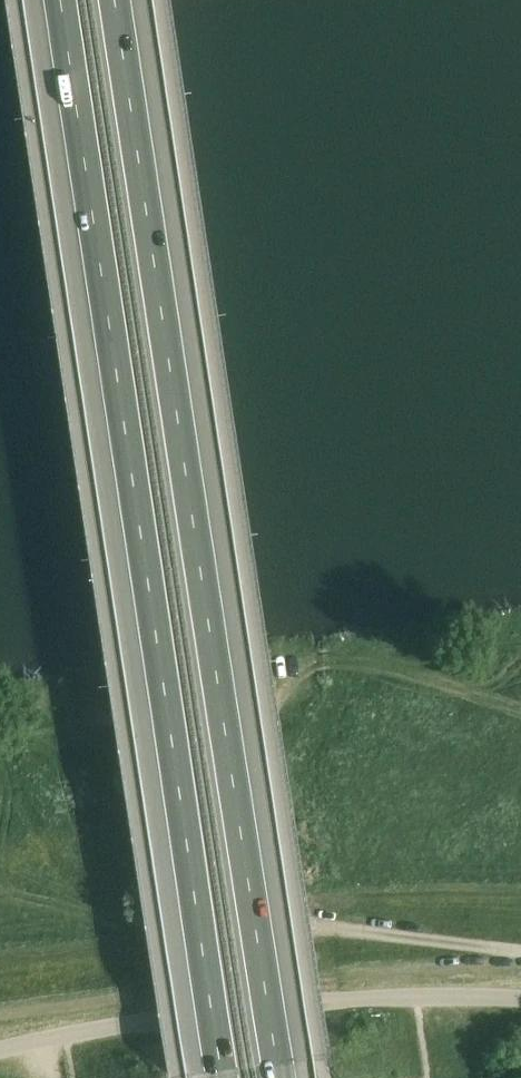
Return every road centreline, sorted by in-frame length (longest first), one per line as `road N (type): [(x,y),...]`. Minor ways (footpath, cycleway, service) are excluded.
road 1 (motorway): [(279,1077),(115,0)]
road 2 (motorway): [(61,0),(223,1077)]
road 3 (unclassified): [(0,1052),(329,1003),(520,1002)]
road 4 (track): [(337,929),(520,954)]

